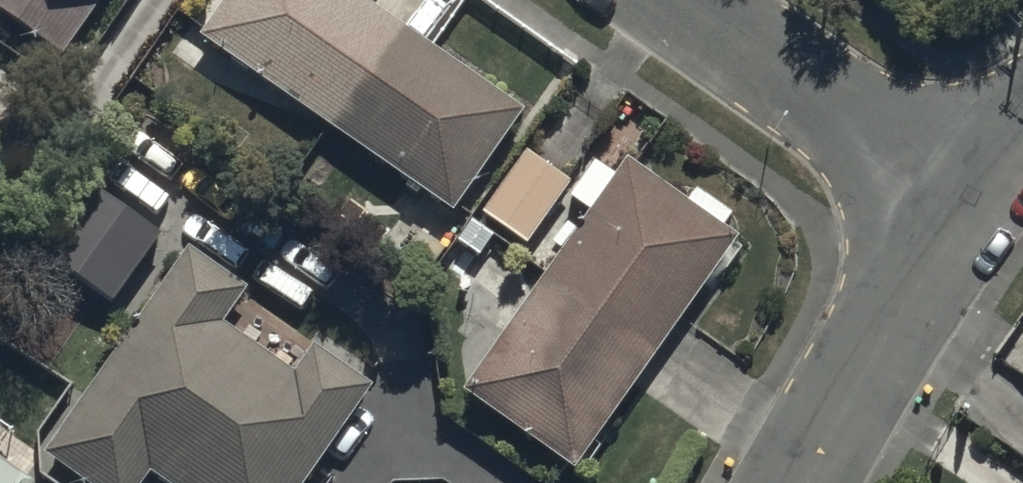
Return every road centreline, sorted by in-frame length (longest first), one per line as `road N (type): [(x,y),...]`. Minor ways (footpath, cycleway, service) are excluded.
road 1 (residential): [(967,199),(683,0)]
road 2 (residential): [(967,199),(799,482)]

